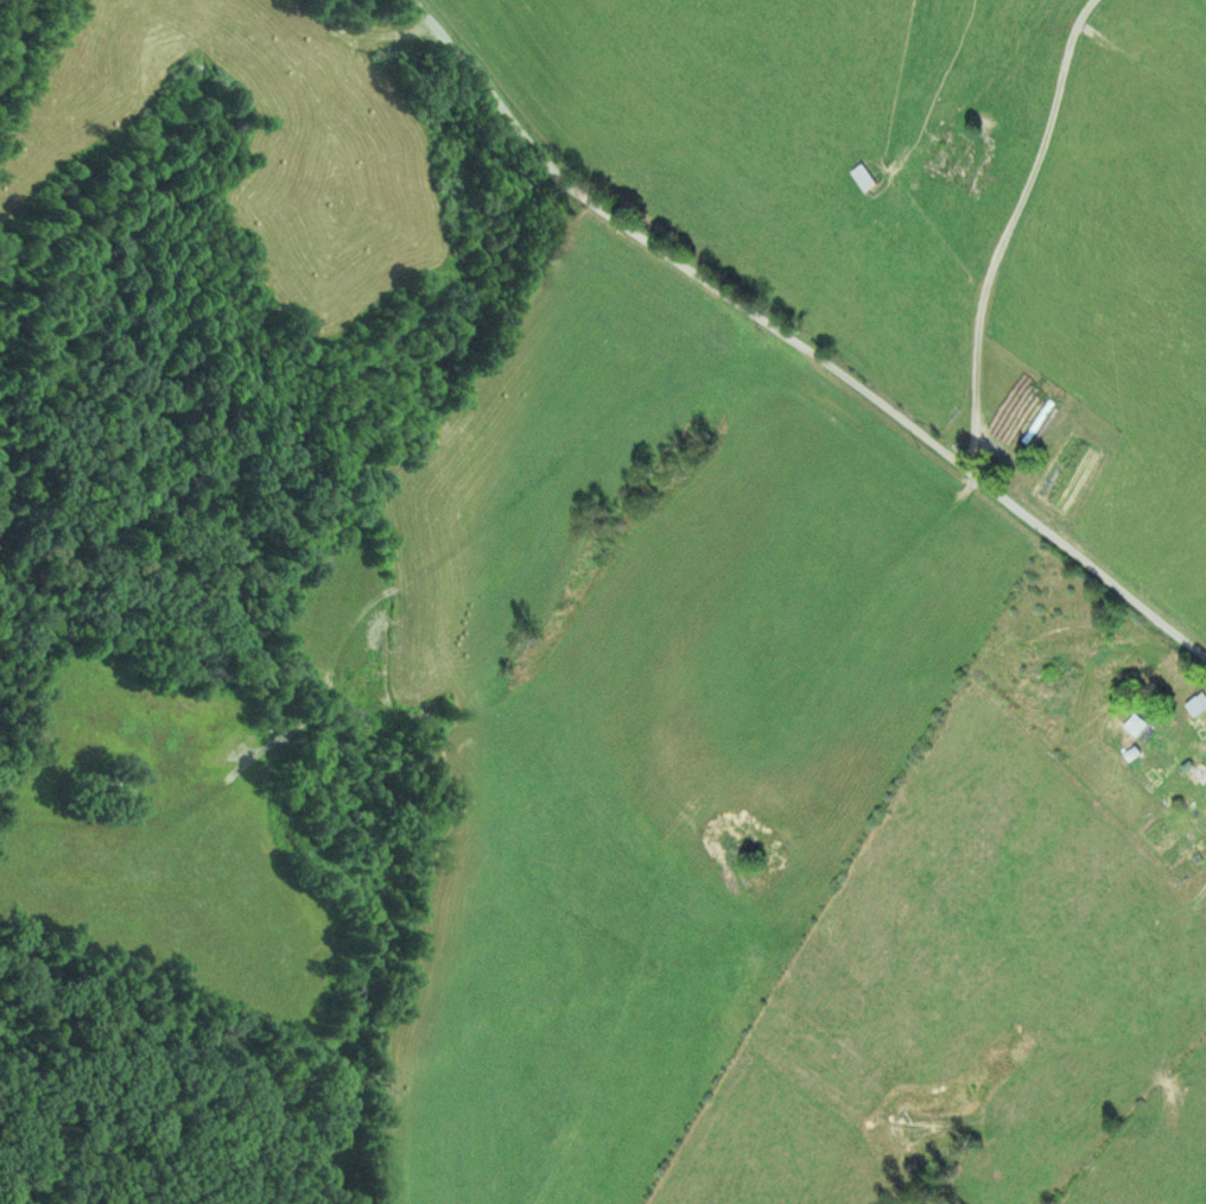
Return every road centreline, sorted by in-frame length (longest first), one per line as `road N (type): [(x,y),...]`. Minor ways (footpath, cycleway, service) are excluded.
road 1 (residential): [(1205,688),(409,0)]

